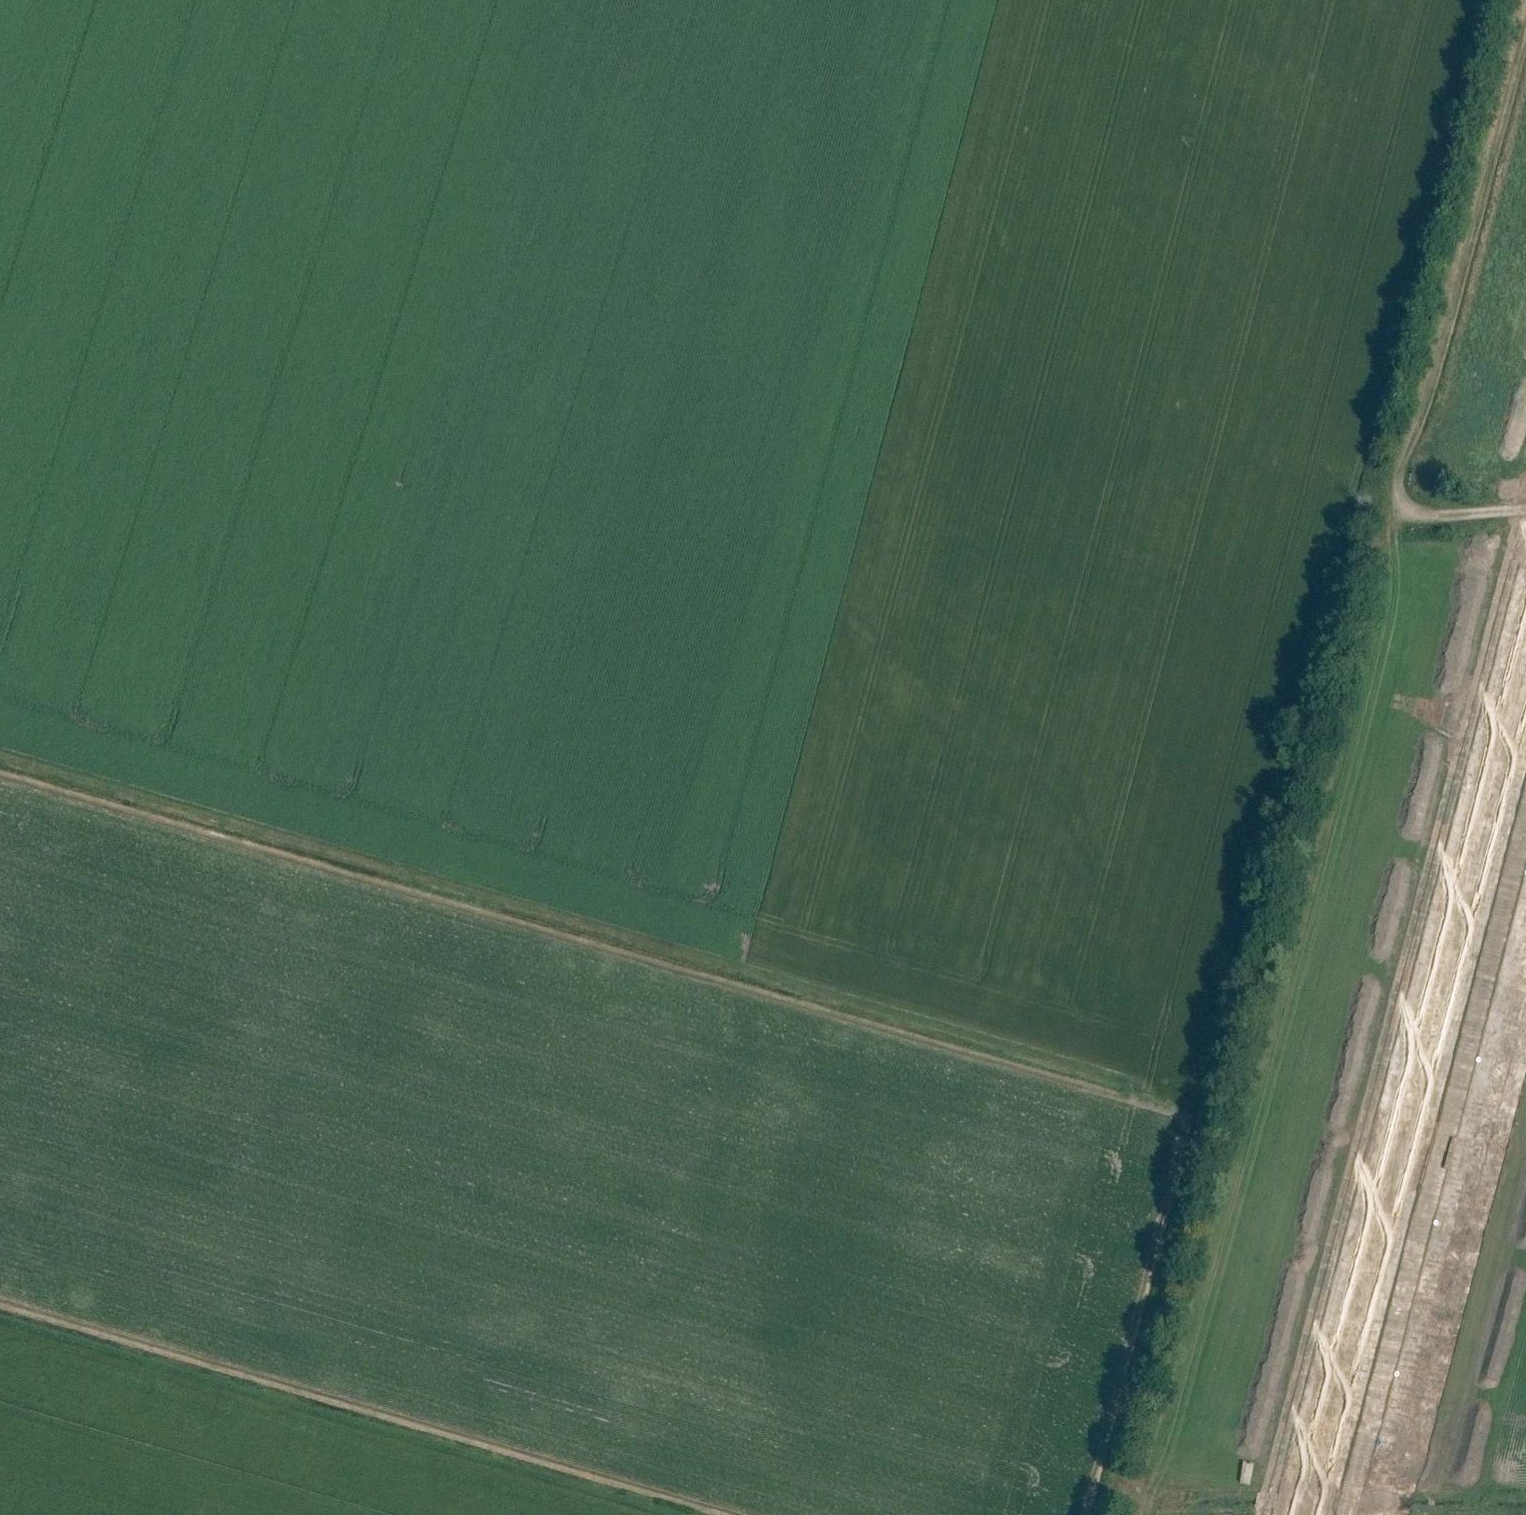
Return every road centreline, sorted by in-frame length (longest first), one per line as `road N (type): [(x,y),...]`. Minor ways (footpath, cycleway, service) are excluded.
road 1 (track): [(1525,8),(1402,475),(1403,497),(1429,515),(1525,508)]

